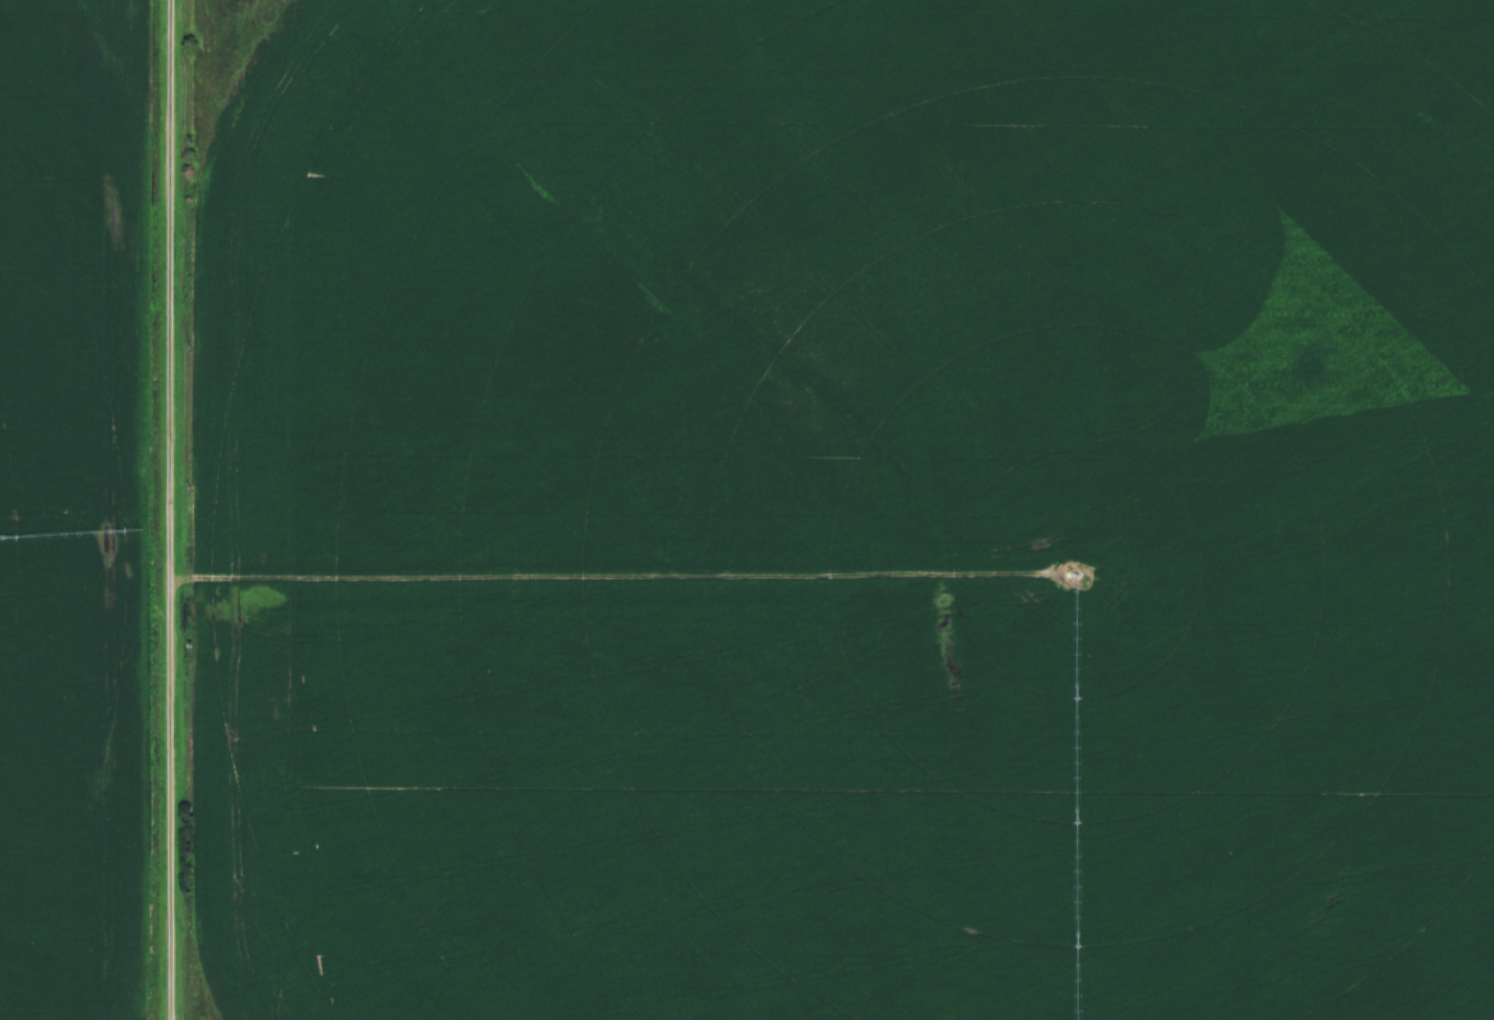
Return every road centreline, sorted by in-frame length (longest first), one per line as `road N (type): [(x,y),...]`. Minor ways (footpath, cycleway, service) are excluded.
road 1 (residential): [(169,1019),(171,0)]

